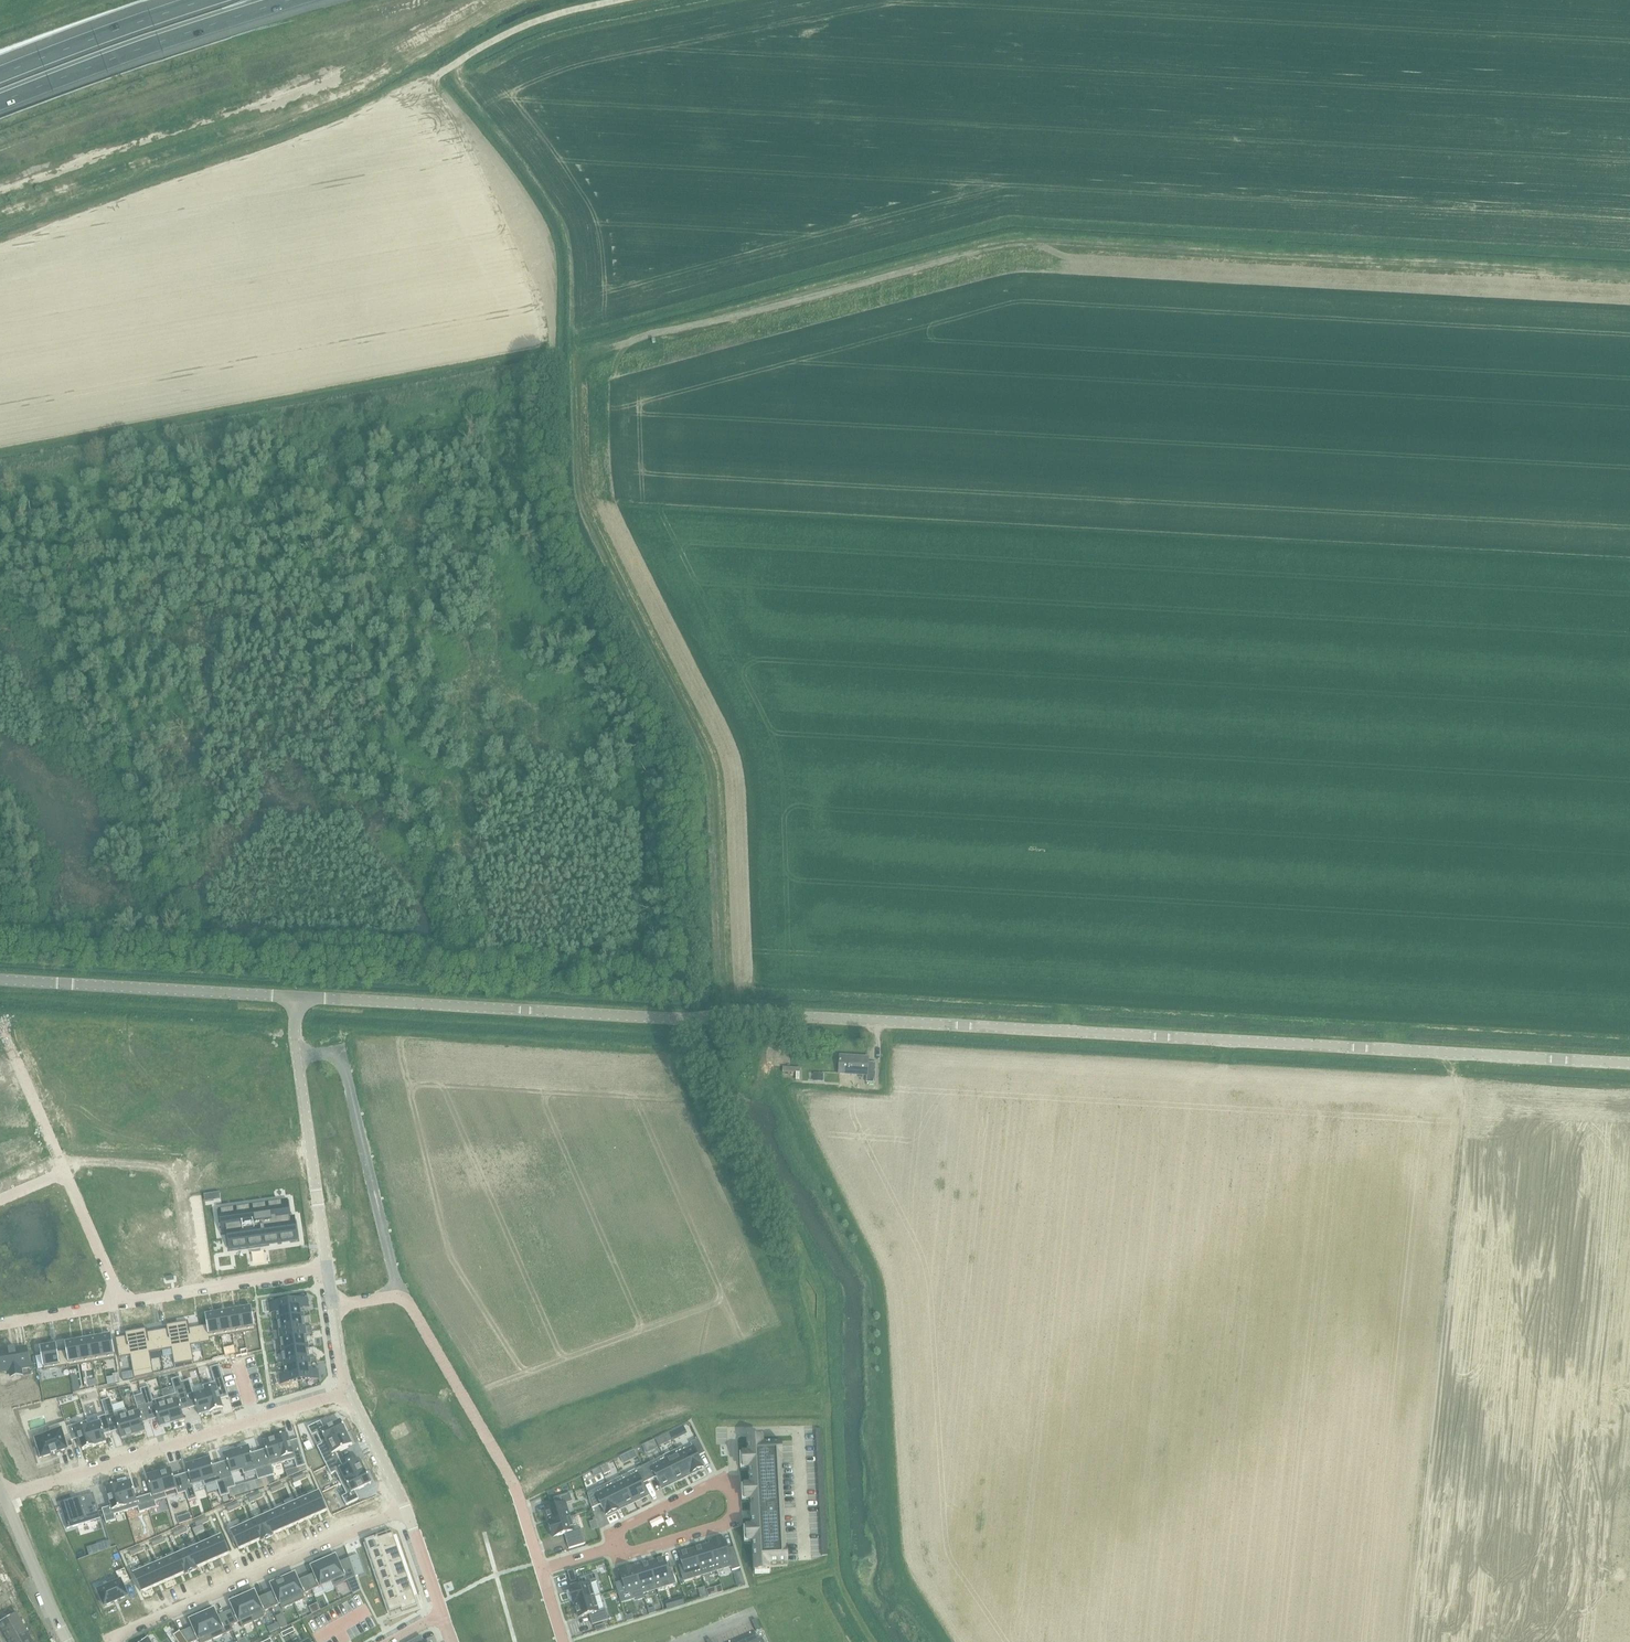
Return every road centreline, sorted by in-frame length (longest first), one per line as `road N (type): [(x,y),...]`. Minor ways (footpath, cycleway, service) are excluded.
road 1 (unclassified): [(304,999),(677,1019),(758,1015),(1629,1063)]
road 2 (residential): [(335,1306),(406,1298),(511,1473),(543,1568)]
road 3 (residential): [(346,1389),(4,1495)]
road 4 (residential): [(112,1641),(404,1509)]
road 5 (motorway): [(0,97),(295,0)]
road 6 (unclassified): [(0,978),(304,999)]
road 7 (residential): [(610,1549),(614,1530),(716,1481),(736,1492),(736,1515),(624,1554)]
road 8 (residential): [(329,1268),(296,1043),(304,999)]
road 9 (residential): [(58,1163),(175,1168),(194,1292)]
road 10 (motorway): [(204,0),(0,70)]
road 11 (track): [(440,74),(522,26),(624,0)]
road 12 (residential): [(66,1641),(4,1495)]
road 13 (residential): [(58,1163),(0,1027)]
road 14 (residential): [(119,1305),(62,1172)]
road 15 (residential): [(329,1268),(194,1292)]
road 16 (residential): [(404,1509),(346,1389)]
road 17 (residential): [(119,1305),(0,1325)]

